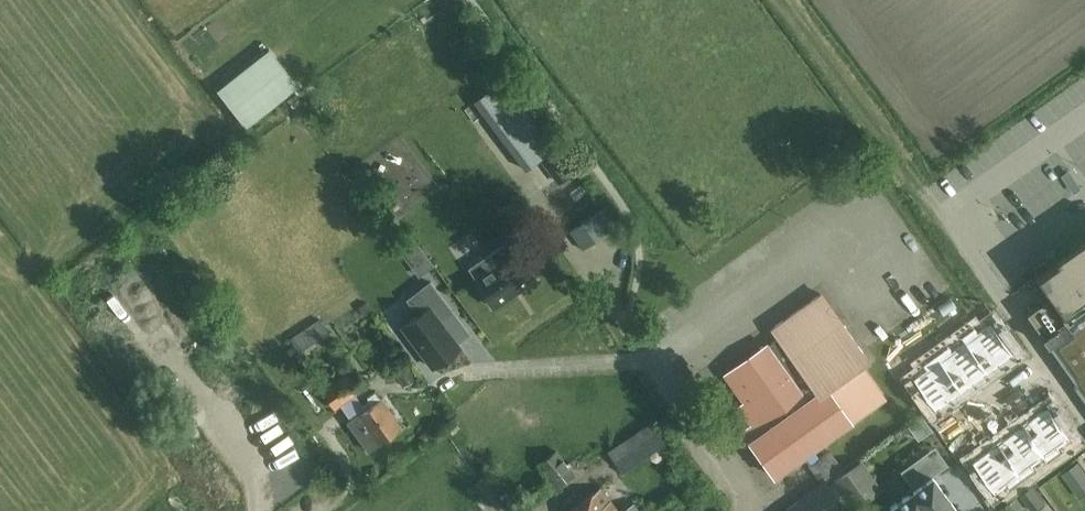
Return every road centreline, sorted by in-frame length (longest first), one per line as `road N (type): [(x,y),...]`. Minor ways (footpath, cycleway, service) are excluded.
road 1 (track): [(789,0),(922,186)]
road 2 (residential): [(748,510),(627,325)]

